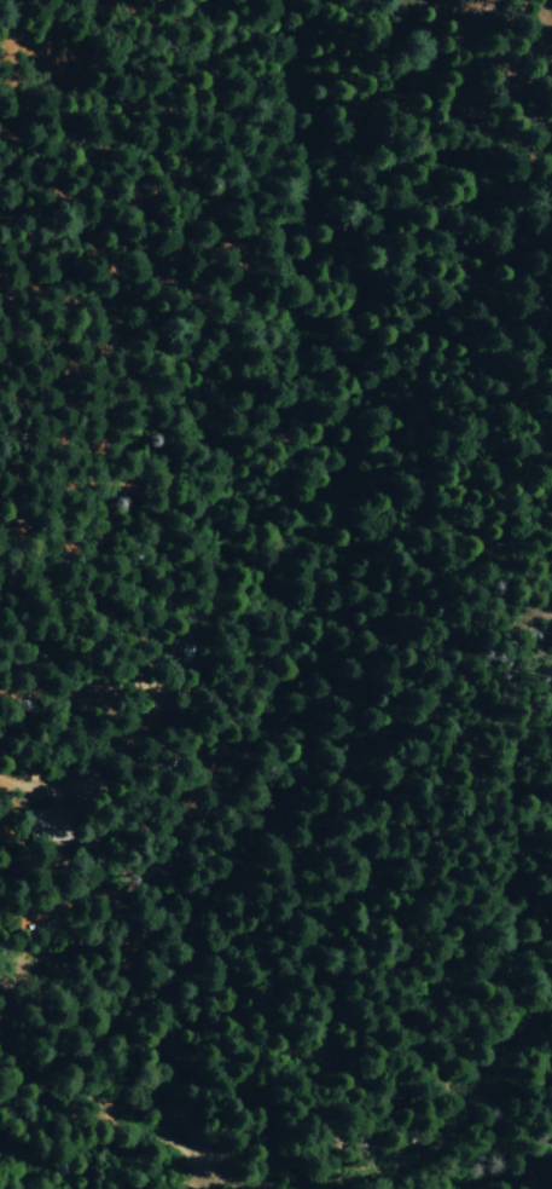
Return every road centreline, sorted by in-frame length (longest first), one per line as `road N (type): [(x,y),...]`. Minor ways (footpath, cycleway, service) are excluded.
road 1 (residential): [(0,697),(129,691),(199,712),(215,758),(150,867)]

